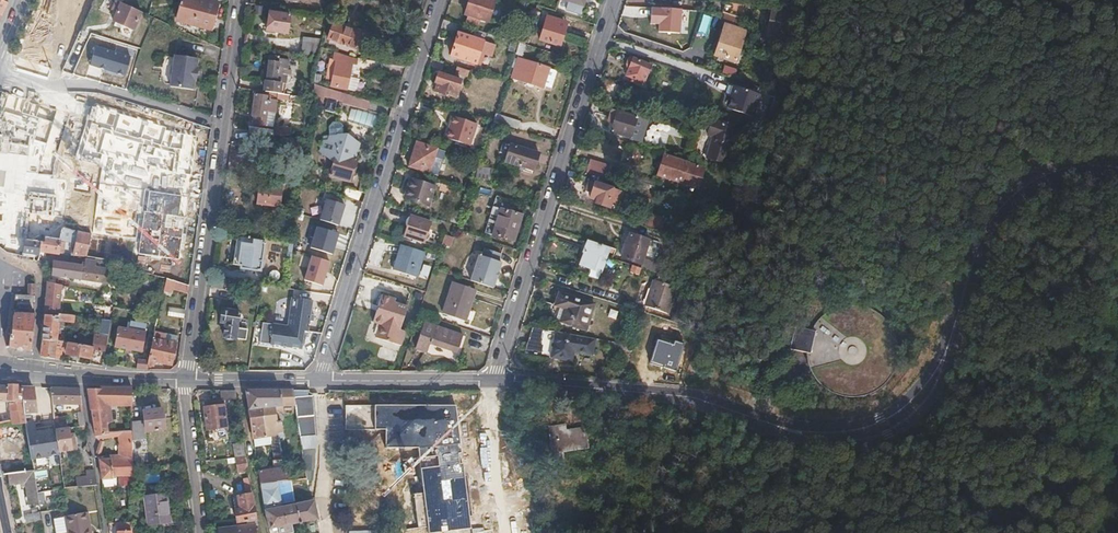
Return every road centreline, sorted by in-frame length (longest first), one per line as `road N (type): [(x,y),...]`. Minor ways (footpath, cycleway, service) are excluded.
road 1 (residential): [(438,0),(319,383)]
road 2 (residential): [(614,0),(493,381)]
road 3 (tertiary): [(754,418),(824,443),(887,435),(933,398),(953,330)]
road 4 (tertiary): [(493,381),(695,397),(754,418)]
road 5 (tertiary): [(953,330),(985,230),(1008,196),(1063,169),(1117,168)]
road 6 (residential): [(187,380),(224,122)]
road 7 (tertiary): [(953,330),(926,377),(879,419),(826,428),(754,418)]
road 8 (residential): [(0,74),(97,86),(224,122)]
road 9 (tertiary): [(319,383),(493,381)]
road 10 (tertiary): [(34,373),(187,380)]
road 11 (residential): [(187,380),(201,532)]
road 12 (residential): [(34,373),(44,268),(0,257)]
road 13 (tertiary): [(187,380),(319,383)]
road 14 (residential): [(224,122),(241,0)]

